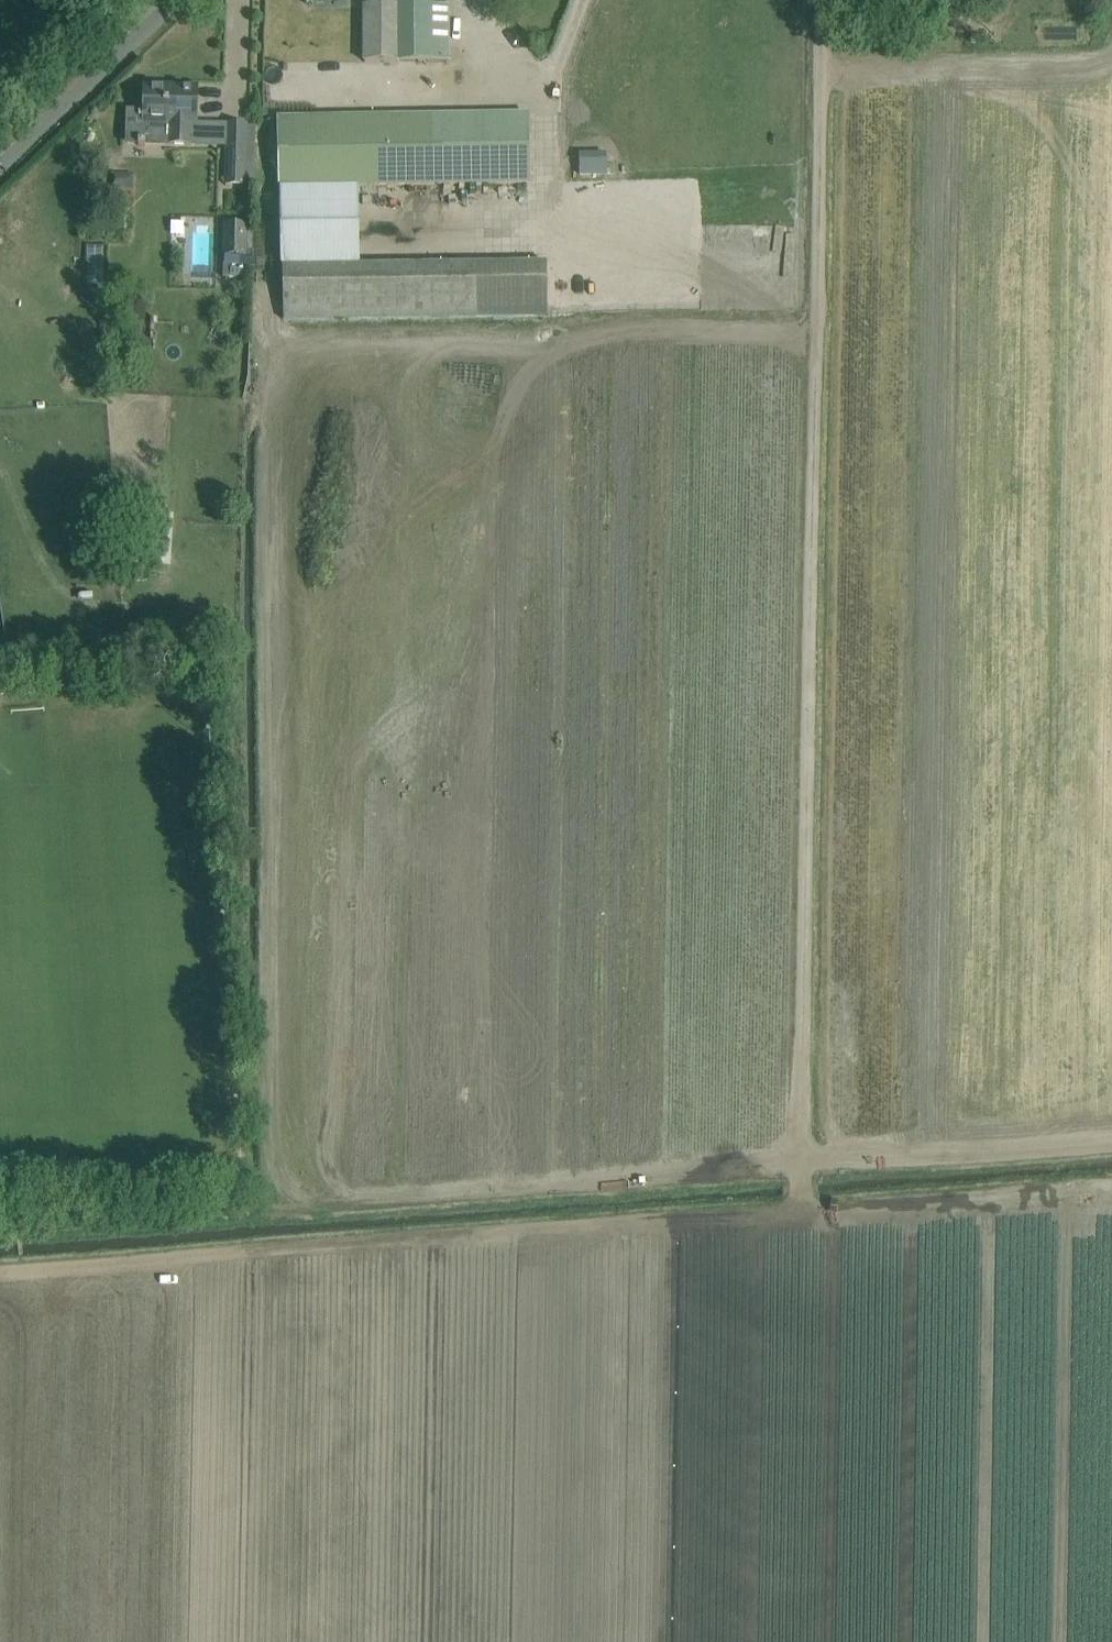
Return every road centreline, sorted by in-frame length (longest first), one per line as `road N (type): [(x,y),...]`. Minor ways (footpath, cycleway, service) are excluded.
road 1 (unclassified): [(0,166),(174,0)]

